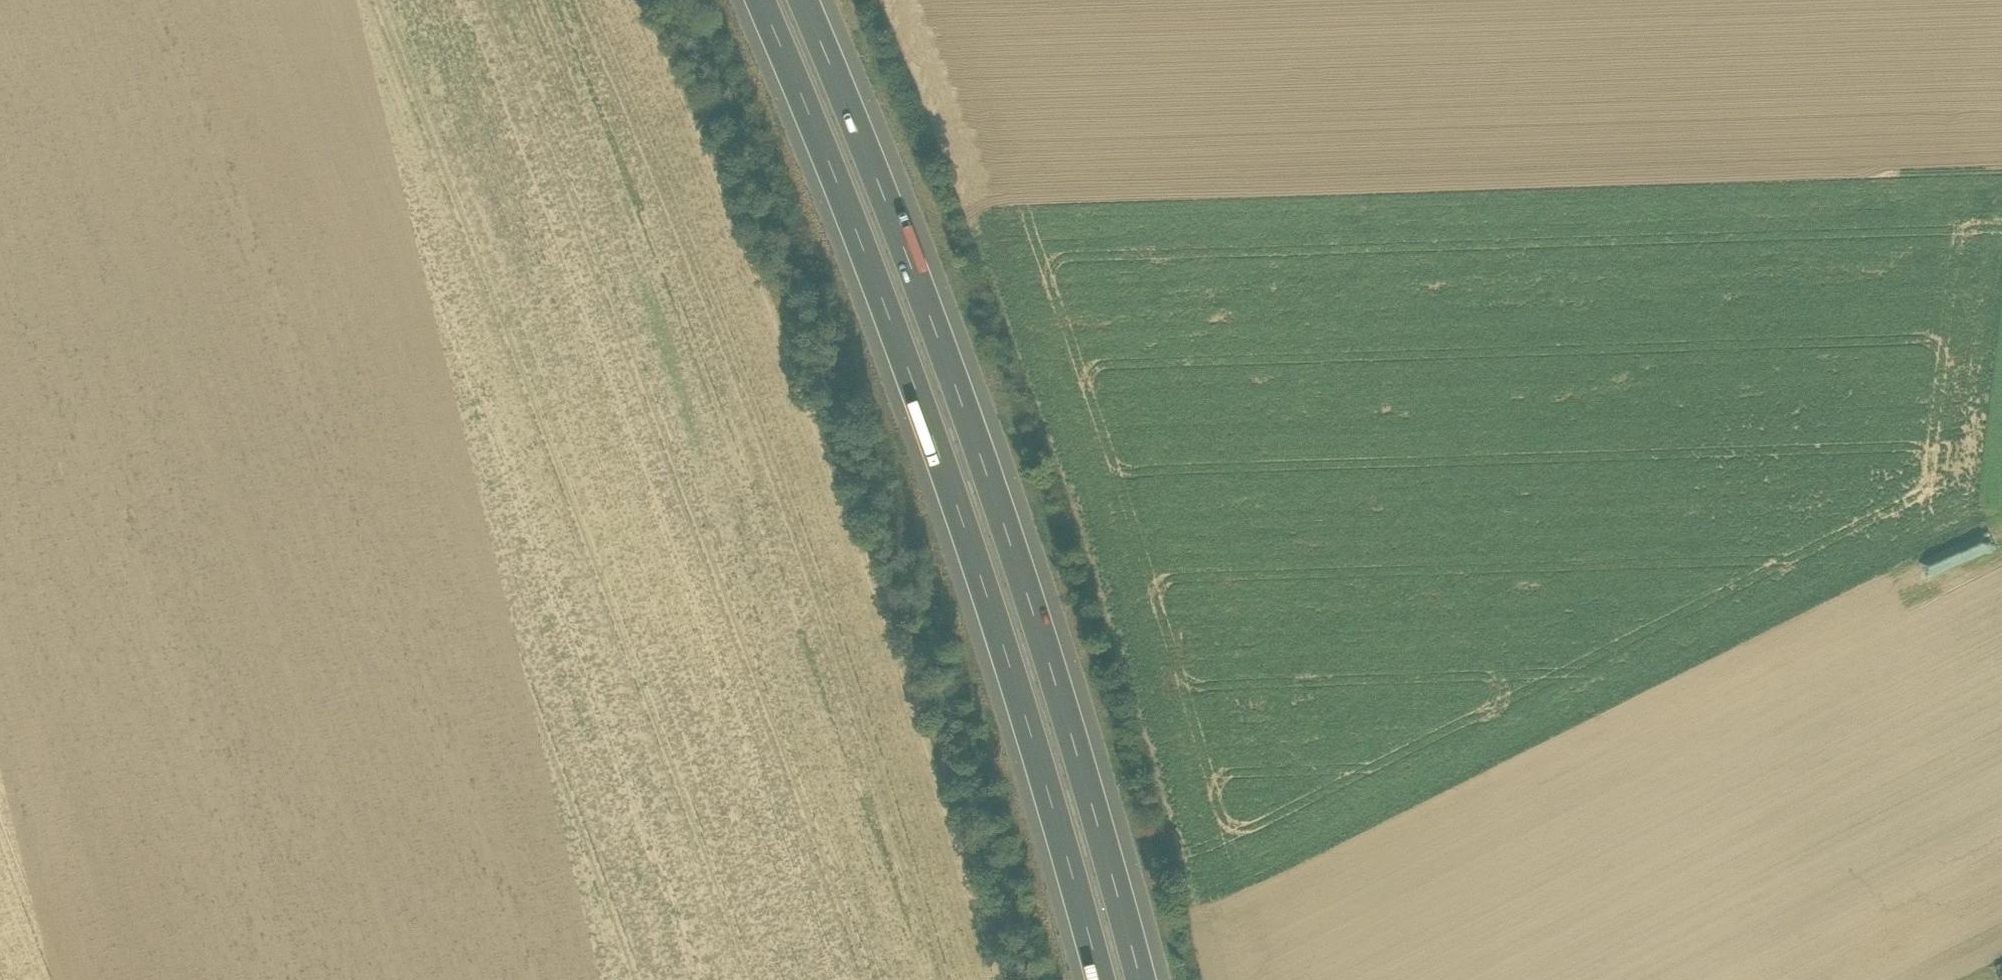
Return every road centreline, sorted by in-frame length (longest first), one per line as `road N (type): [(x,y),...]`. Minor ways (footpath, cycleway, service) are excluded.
road 1 (motorway): [(763,0),(938,450),(1020,691),(1099,979)]
road 2 (motorway): [(1140,979),(1055,679),(972,430),(804,0)]

